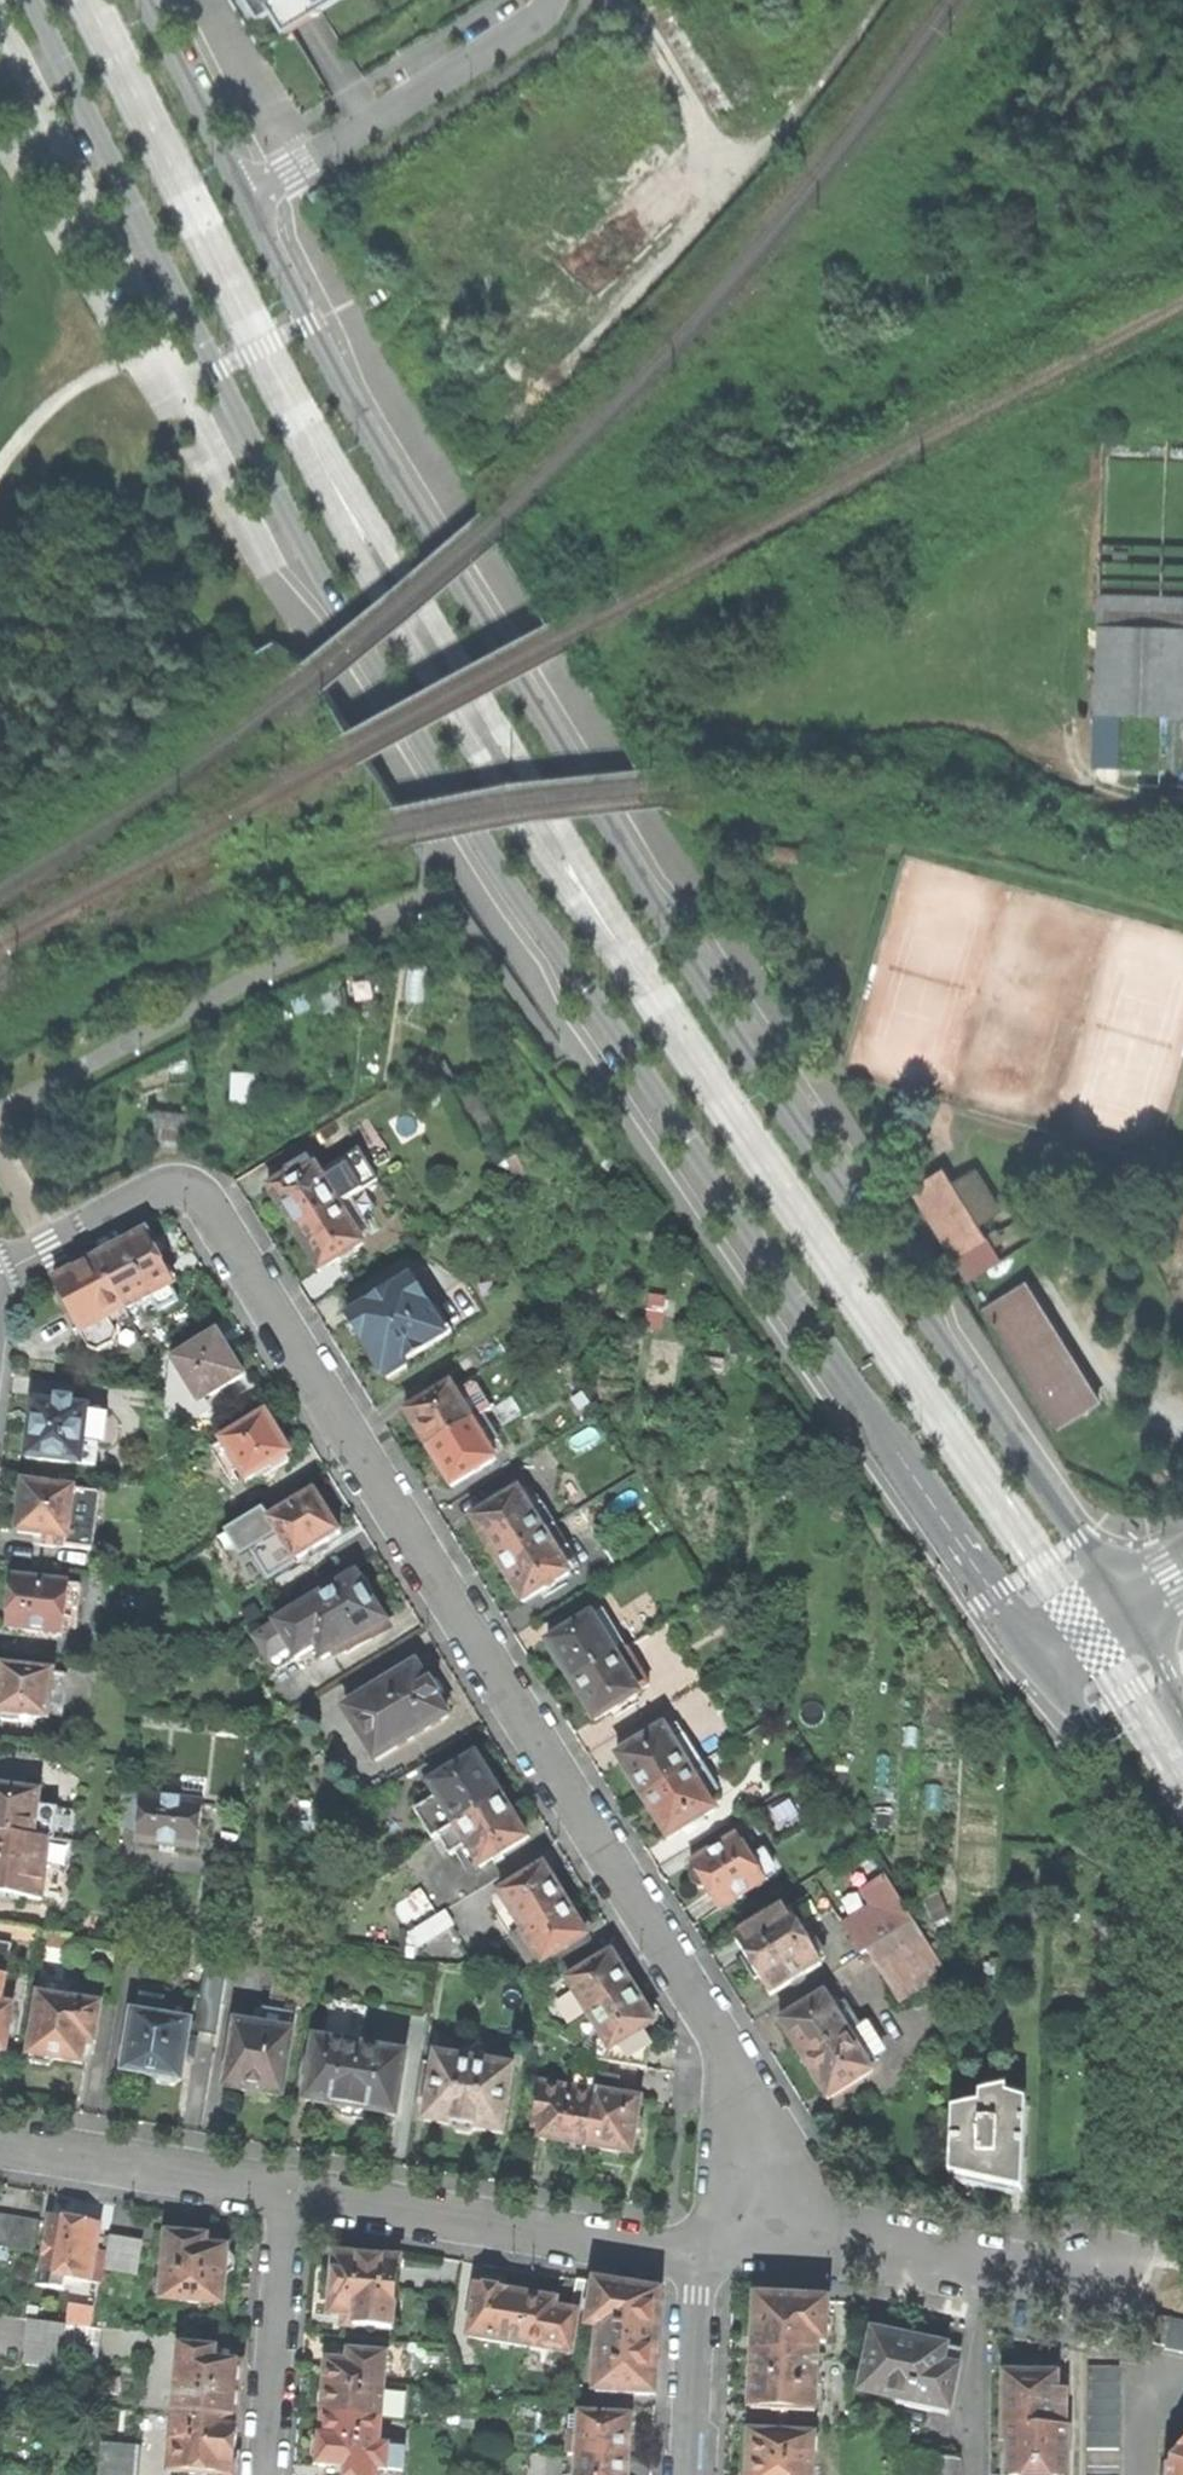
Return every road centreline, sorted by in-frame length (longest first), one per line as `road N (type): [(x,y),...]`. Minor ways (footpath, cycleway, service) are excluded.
road 1 (residential): [(34,0),(328,591),(419,747),(1040,1656)]
road 2 (residential): [(1124,1604),(863,1226),(657,906),(343,387),(246,197)]
road 3 (residential): [(0,1273),(150,1193),(182,1186),(201,1195),(712,2024),(758,2145),(769,2249)]
road 4 (track): [(586,347),(809,96),(876,0)]
road 5 (residential): [(699,2254),(288,2192)]
road 6 (residential): [(550,0),(527,26),(246,197)]
road 7 (residential): [(1105,2266),(863,2246),(769,2249)]
road 8 (residential): [(288,2192),(0,2142)]
road 9 (residential): [(265,2474),(288,2192)]
road 10 (residential): [(1040,1656),(1182,1878)]
road 11 (residential): [(689,2474),(699,2254)]
road 12 (residential): [(246,197),(148,0)]
road 13 (track): [(735,176),(617,0)]
road 14 (residential): [(1182,1717),(1124,1604)]

